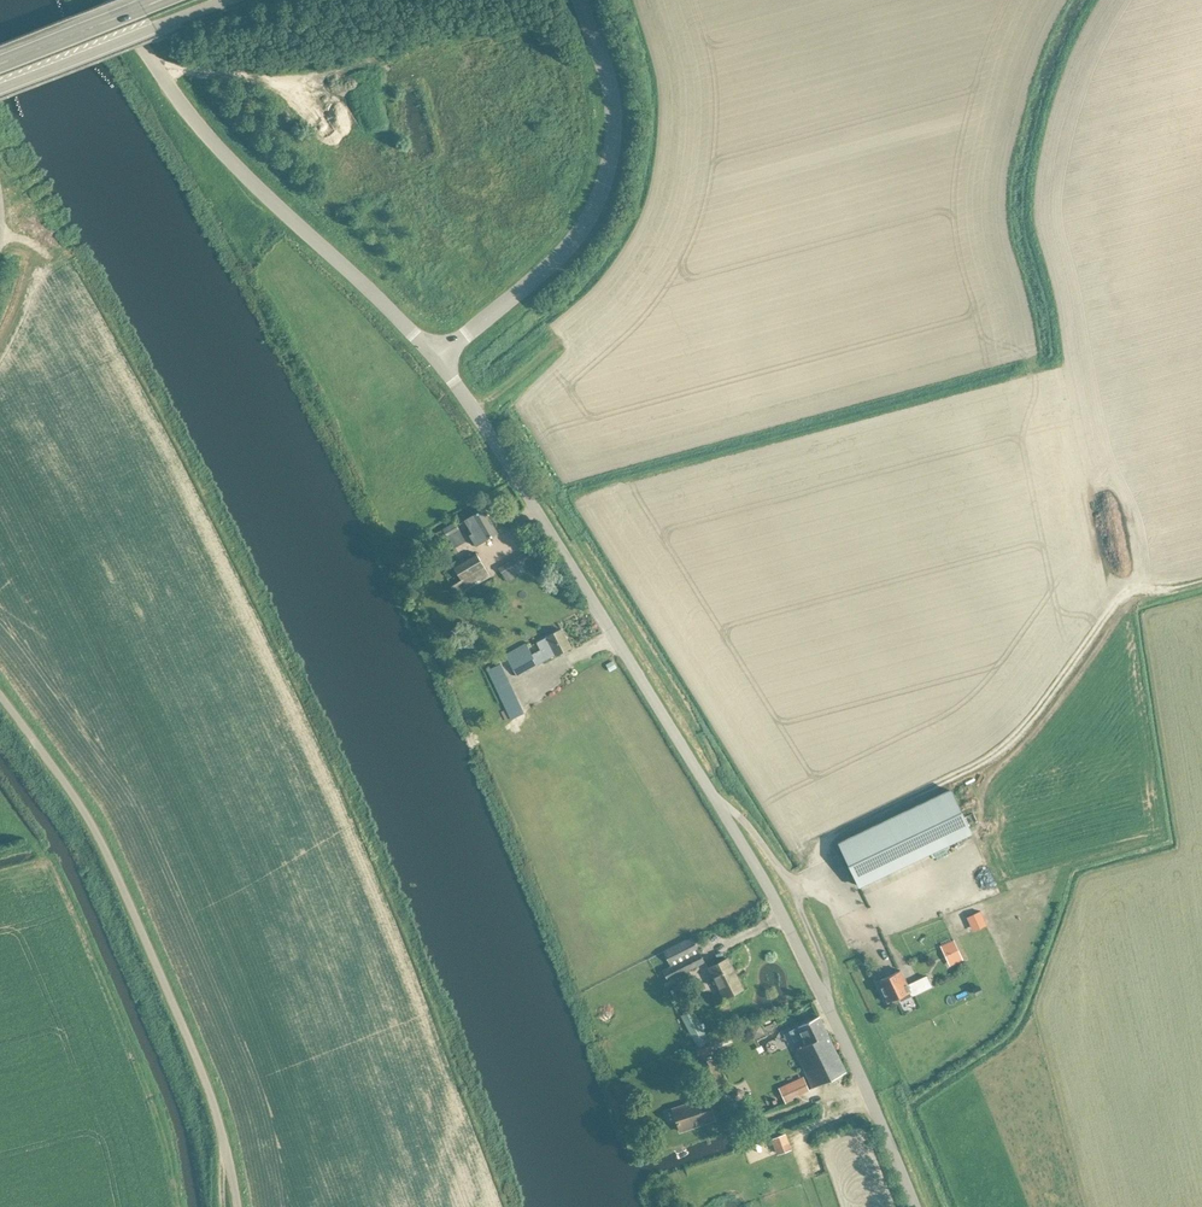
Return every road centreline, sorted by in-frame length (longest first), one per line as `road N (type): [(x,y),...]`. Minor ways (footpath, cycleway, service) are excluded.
road 1 (unclassified): [(915,1206),(781,913),(436,356)]
road 2 (unclassified): [(239,1206),(223,1131),(102,844),(0,696)]
road 3 (unclassified): [(436,356),(208,136),(114,0)]
road 4 (unclassified): [(436,356),(548,266),(592,212),(609,161),(613,105),(579,0)]
road 5 (track): [(966,872),(980,845),(985,788),(1122,612),(1201,585)]
road 6 (unclassified): [(0,88),(227,0)]
road 7 (secondary): [(0,63),(160,0)]

